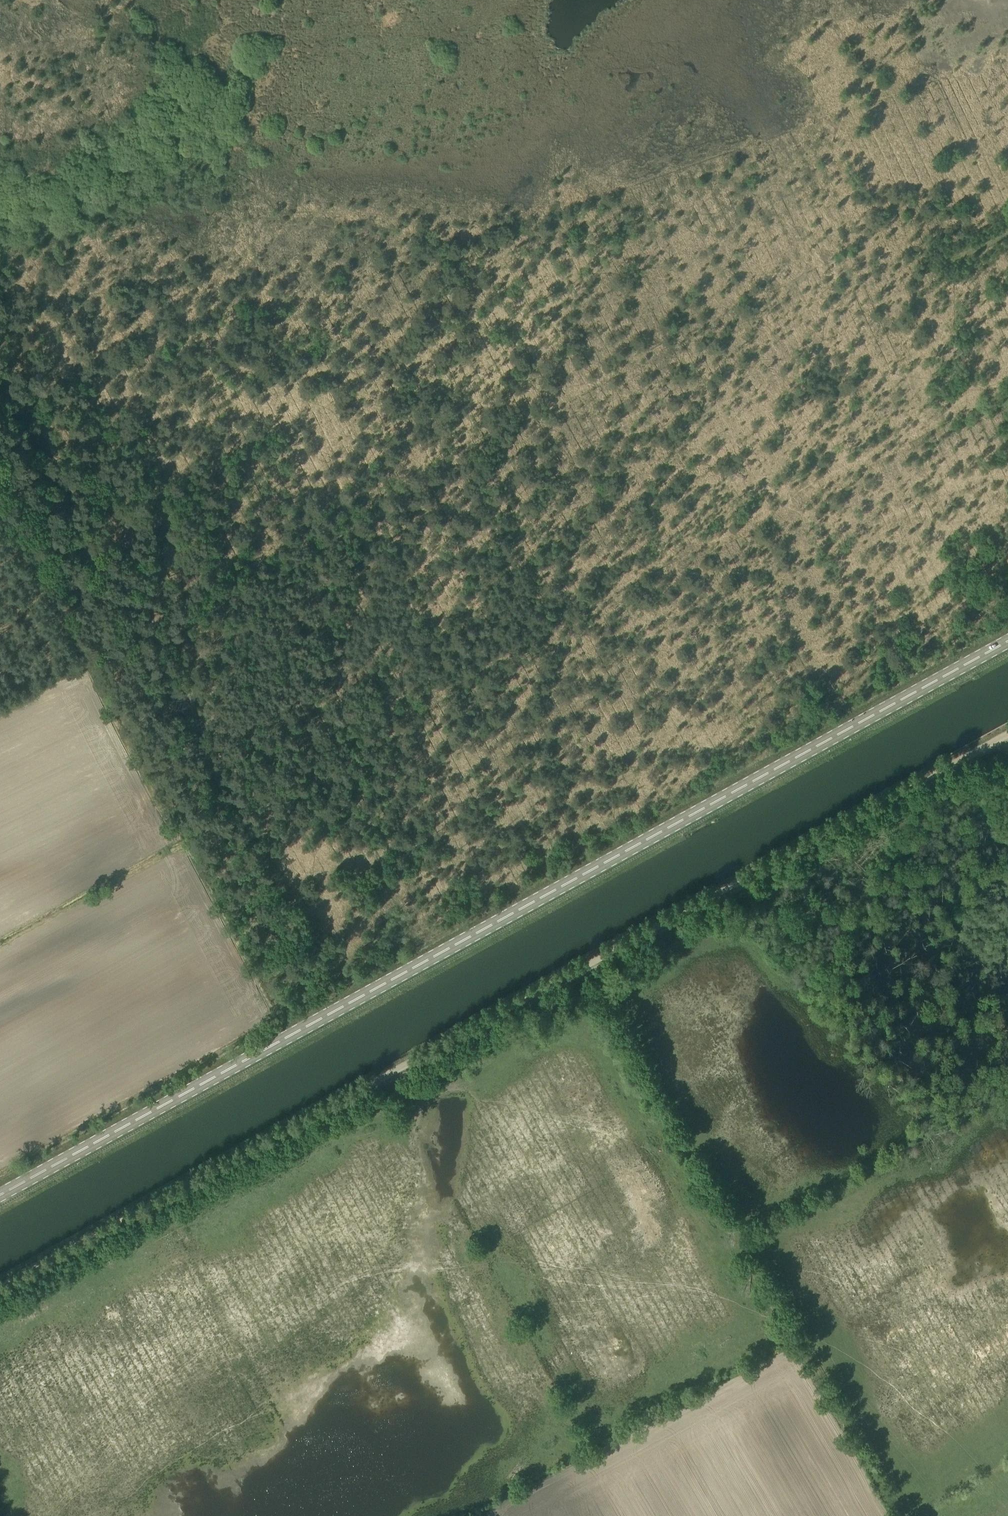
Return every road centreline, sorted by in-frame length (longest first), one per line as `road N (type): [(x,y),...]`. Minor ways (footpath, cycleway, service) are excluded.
road 1 (track): [(0,1290),(1007,734)]
road 2 (secondary): [(0,1195),(1007,642)]
road 3 (track): [(900,1515),(585,973)]

